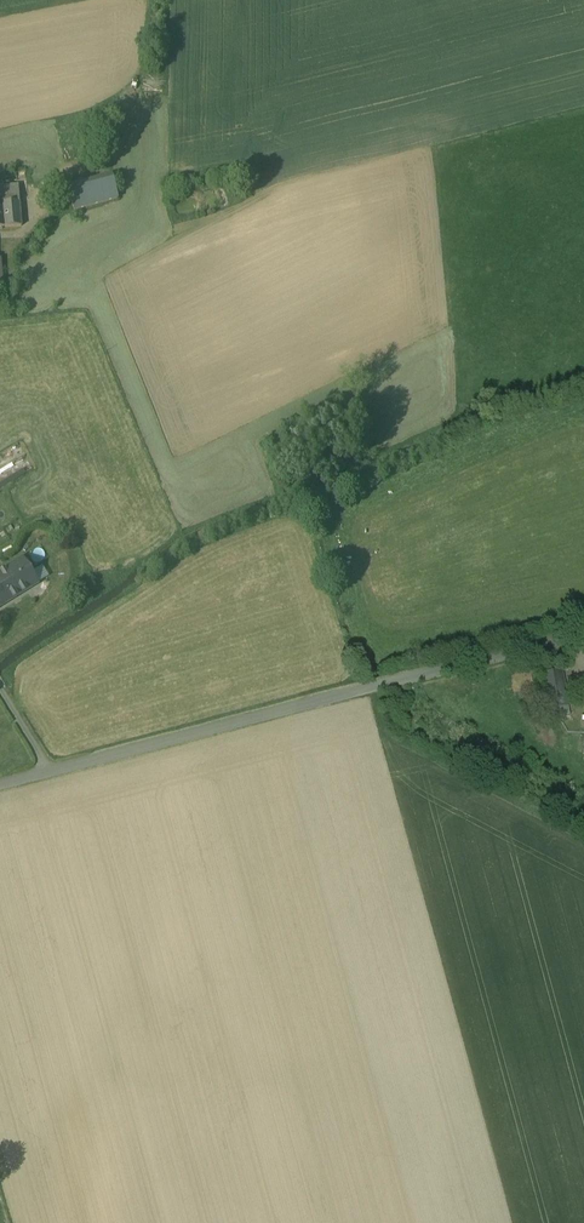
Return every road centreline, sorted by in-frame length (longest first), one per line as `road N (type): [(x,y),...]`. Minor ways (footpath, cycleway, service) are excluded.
road 1 (unclassified): [(583,640),(405,678),(0,783)]

